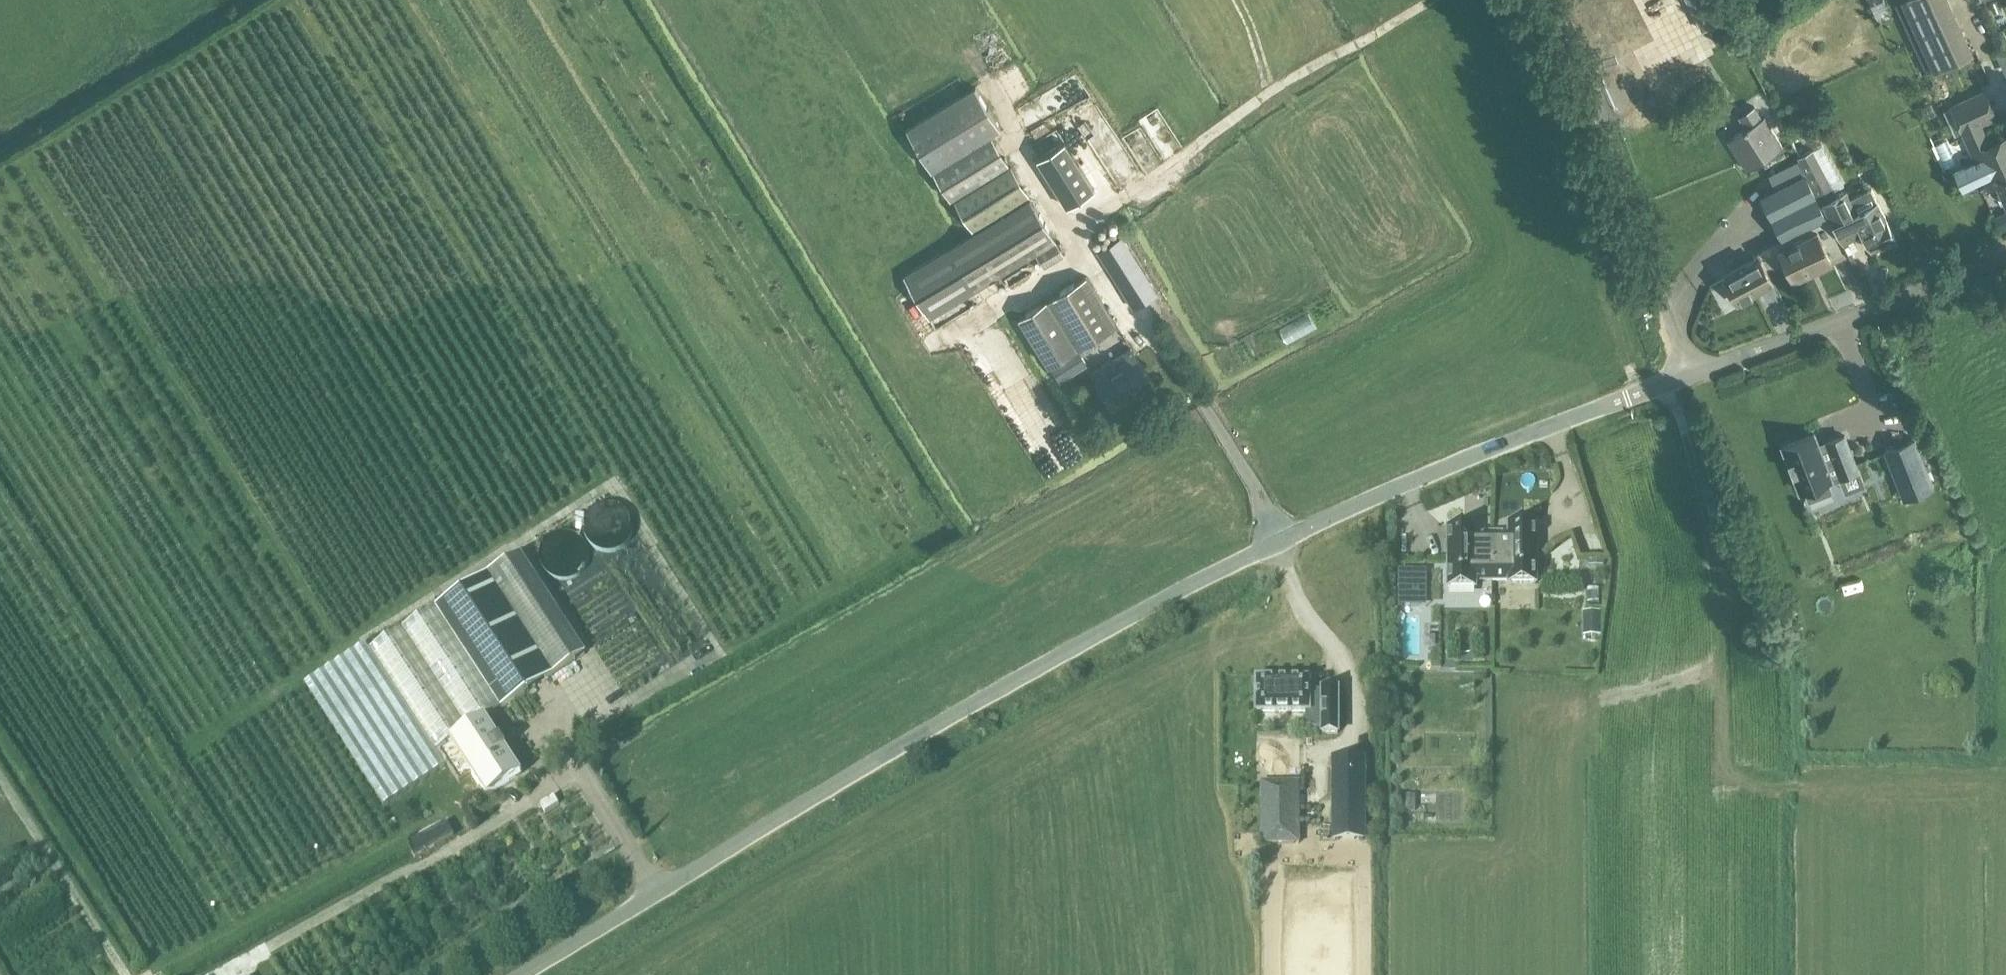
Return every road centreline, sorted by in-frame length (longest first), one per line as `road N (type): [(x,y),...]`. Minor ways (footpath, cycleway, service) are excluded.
road 1 (unclassified): [(1692,373),(1295,534),(1009,683),(523,974)]
road 2 (unclassified): [(1692,373),(1592,93),(1548,0)]
road 3 (residential): [(1746,355),(2005,255)]

